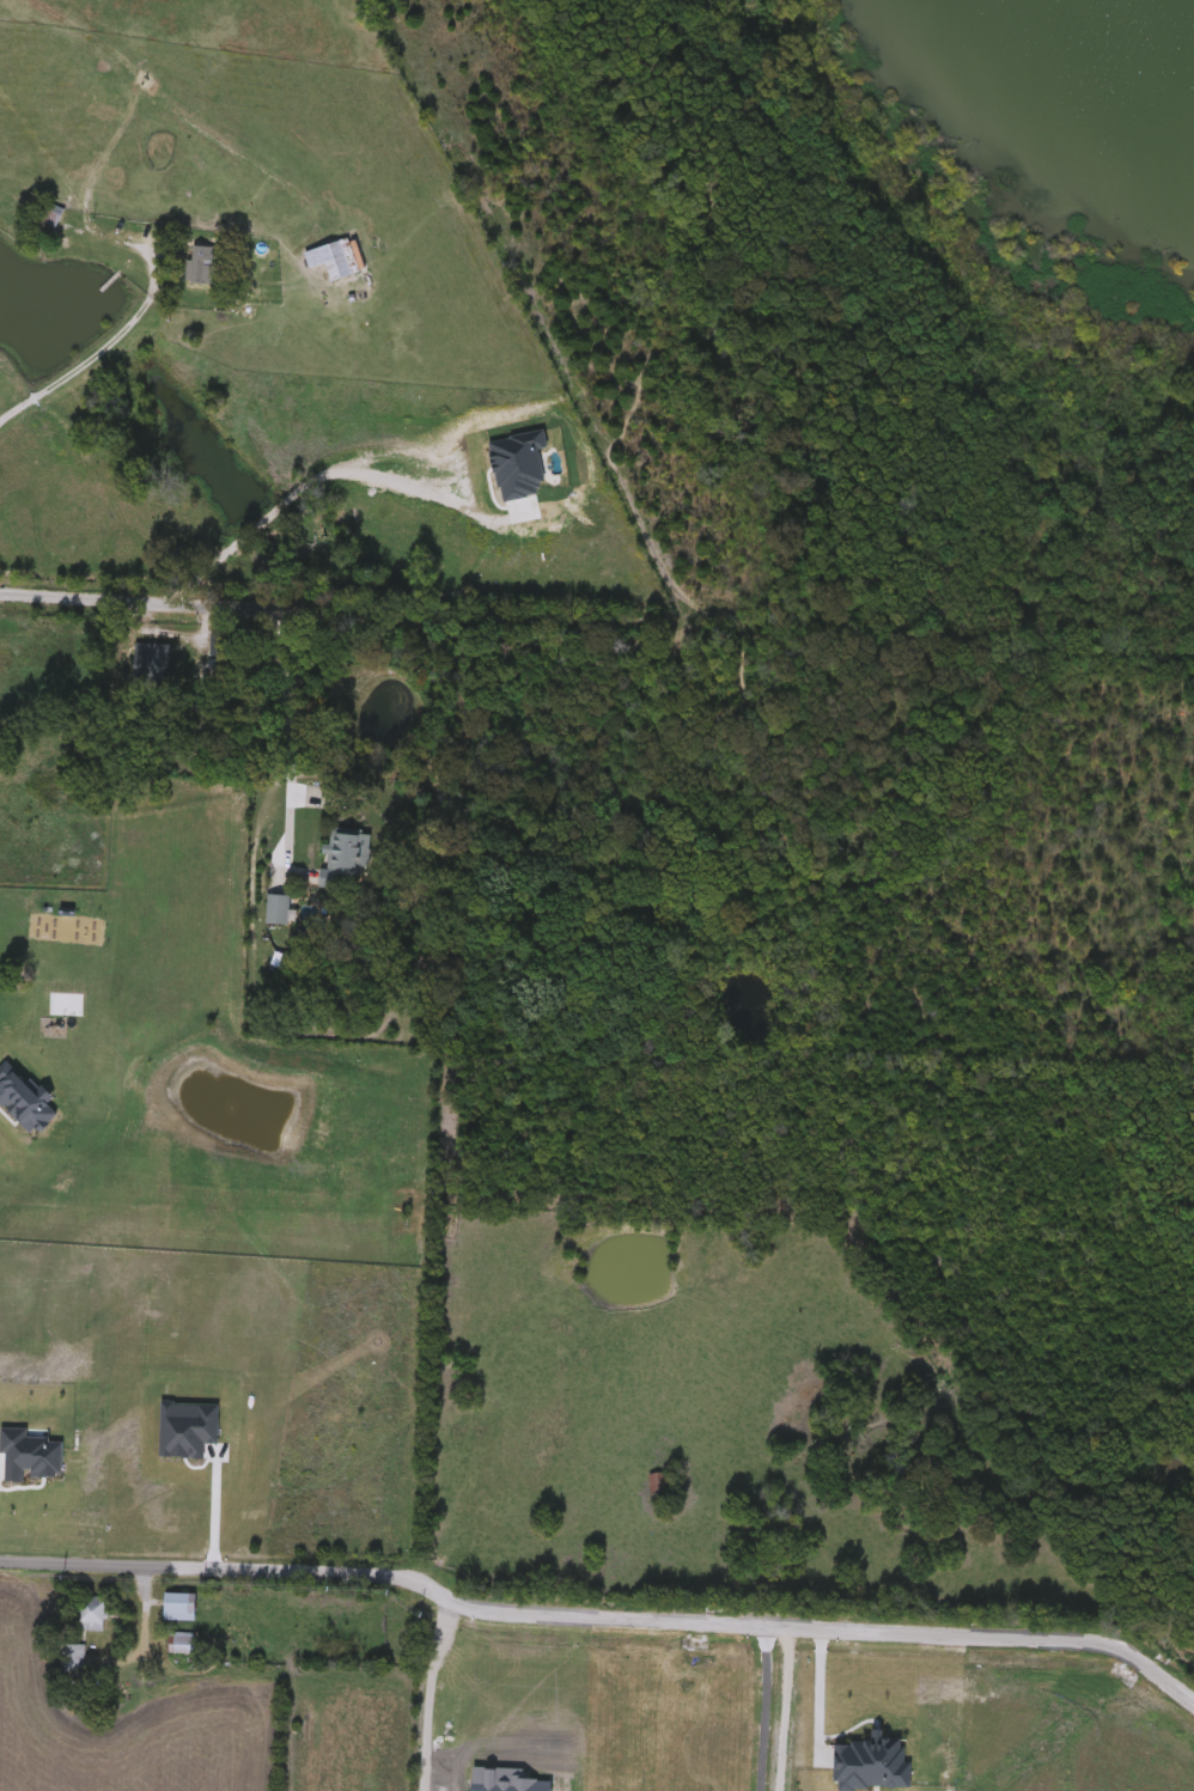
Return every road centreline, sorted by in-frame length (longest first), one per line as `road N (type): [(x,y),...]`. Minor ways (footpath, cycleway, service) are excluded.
road 1 (residential): [(1193,1692),(1116,1637),(504,1610),(446,1591),(415,1568),(382,1566),(0,1562)]
road 2 (residential): [(425,620),(0,593)]

